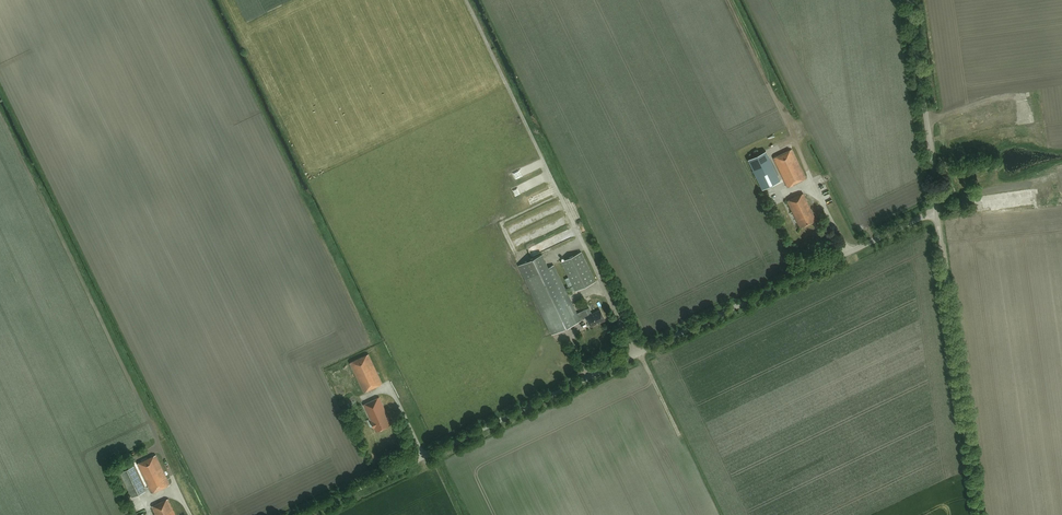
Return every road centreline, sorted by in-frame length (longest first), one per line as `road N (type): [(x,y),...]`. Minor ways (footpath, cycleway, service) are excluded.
road 1 (unclassified): [(304,514),(934,211)]
road 2 (unclassified): [(980,514),(934,211)]
road 3 (unclassified): [(934,211),(910,0)]

